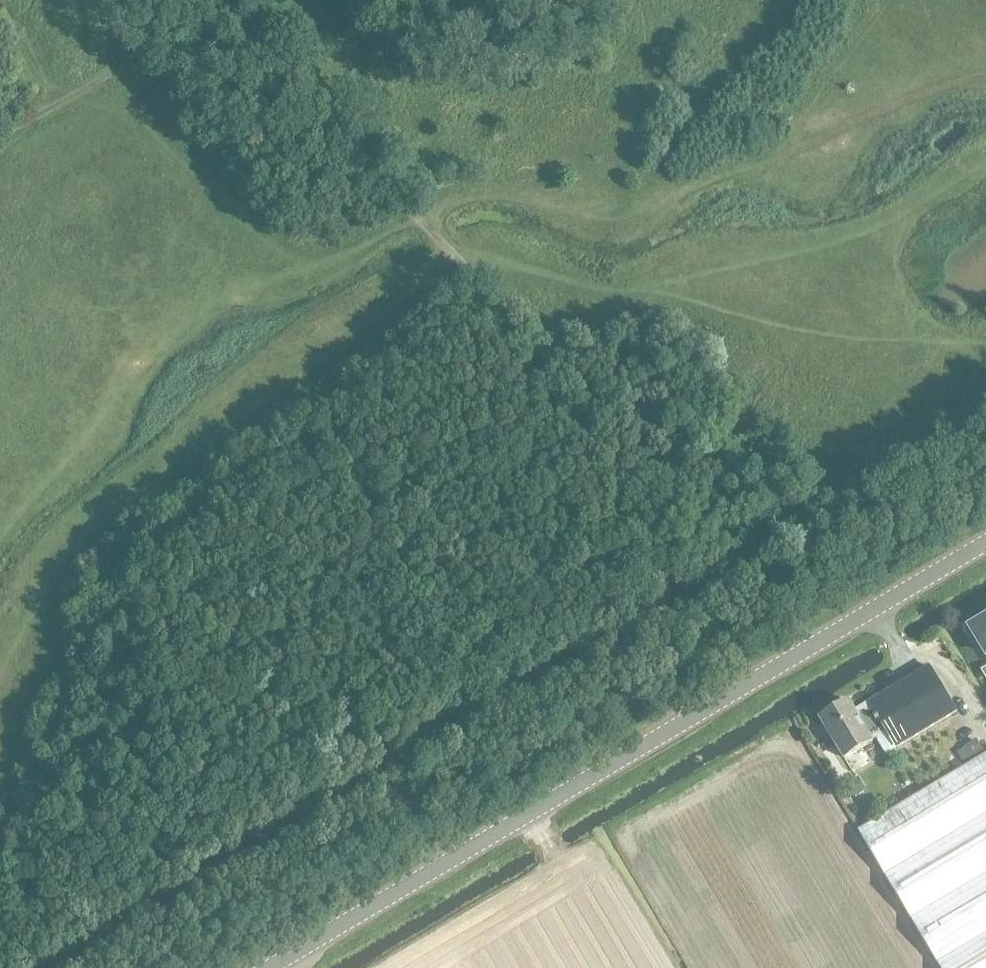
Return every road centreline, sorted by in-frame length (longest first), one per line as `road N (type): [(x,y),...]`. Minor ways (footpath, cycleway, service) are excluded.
road 1 (track): [(56,967),(985,411)]
road 2 (track): [(812,644),(421,218),(211,17)]
road 3 (secondary): [(267,967),(985,541)]
road 4 (track): [(0,133),(112,71),(176,14),(211,17)]

